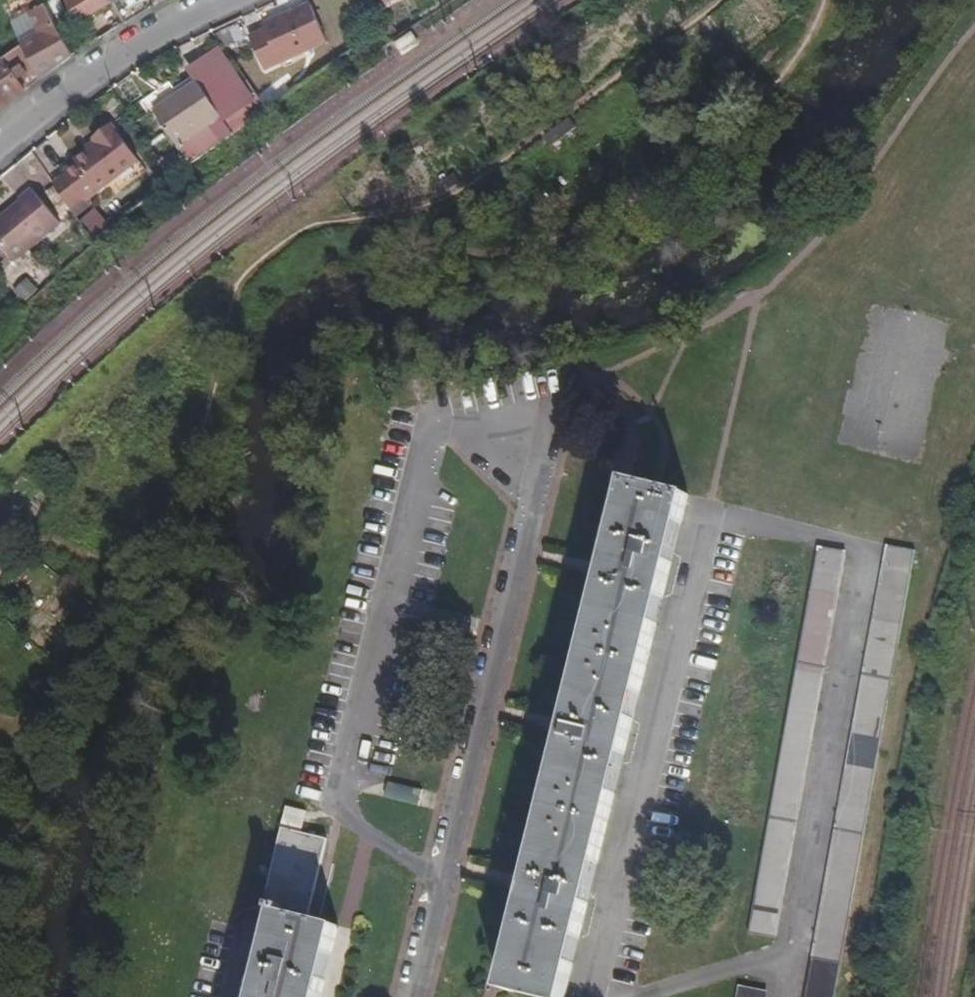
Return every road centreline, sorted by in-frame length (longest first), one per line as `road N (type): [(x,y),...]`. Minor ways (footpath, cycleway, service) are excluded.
road 1 (unclassified): [(417,996),(537,454)]
road 2 (tertiary): [(223,0),(110,63),(0,141)]

